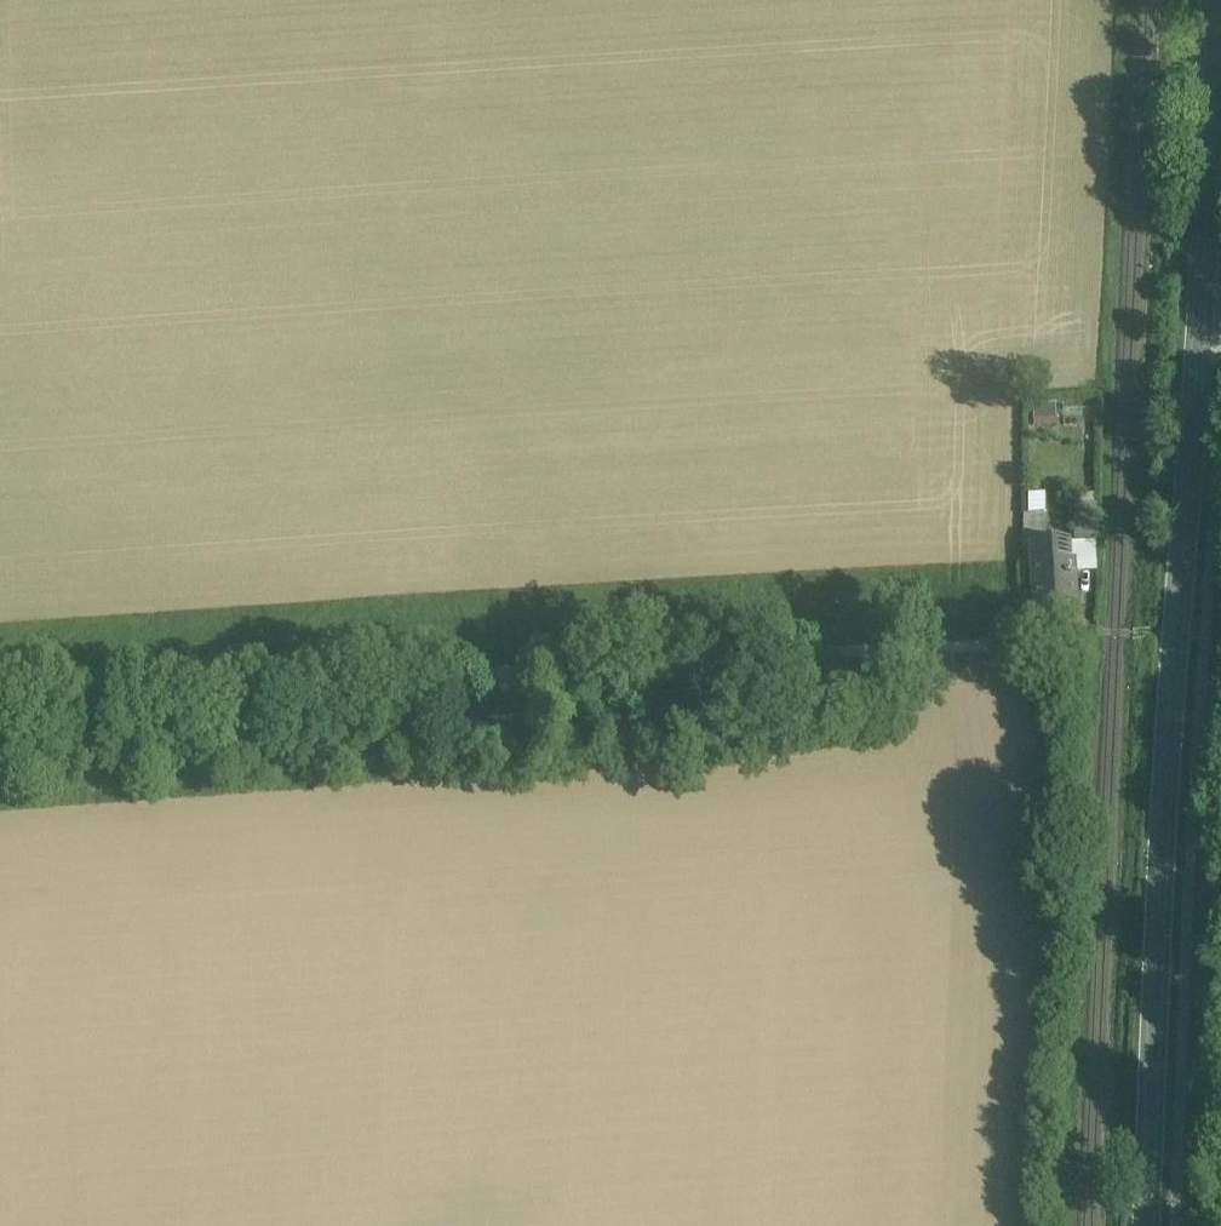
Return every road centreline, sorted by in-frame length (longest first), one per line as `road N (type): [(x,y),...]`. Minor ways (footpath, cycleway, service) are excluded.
road 1 (tertiary): [(1146,1225),(1208,0)]
road 2 (track): [(1098,633),(0,705)]

